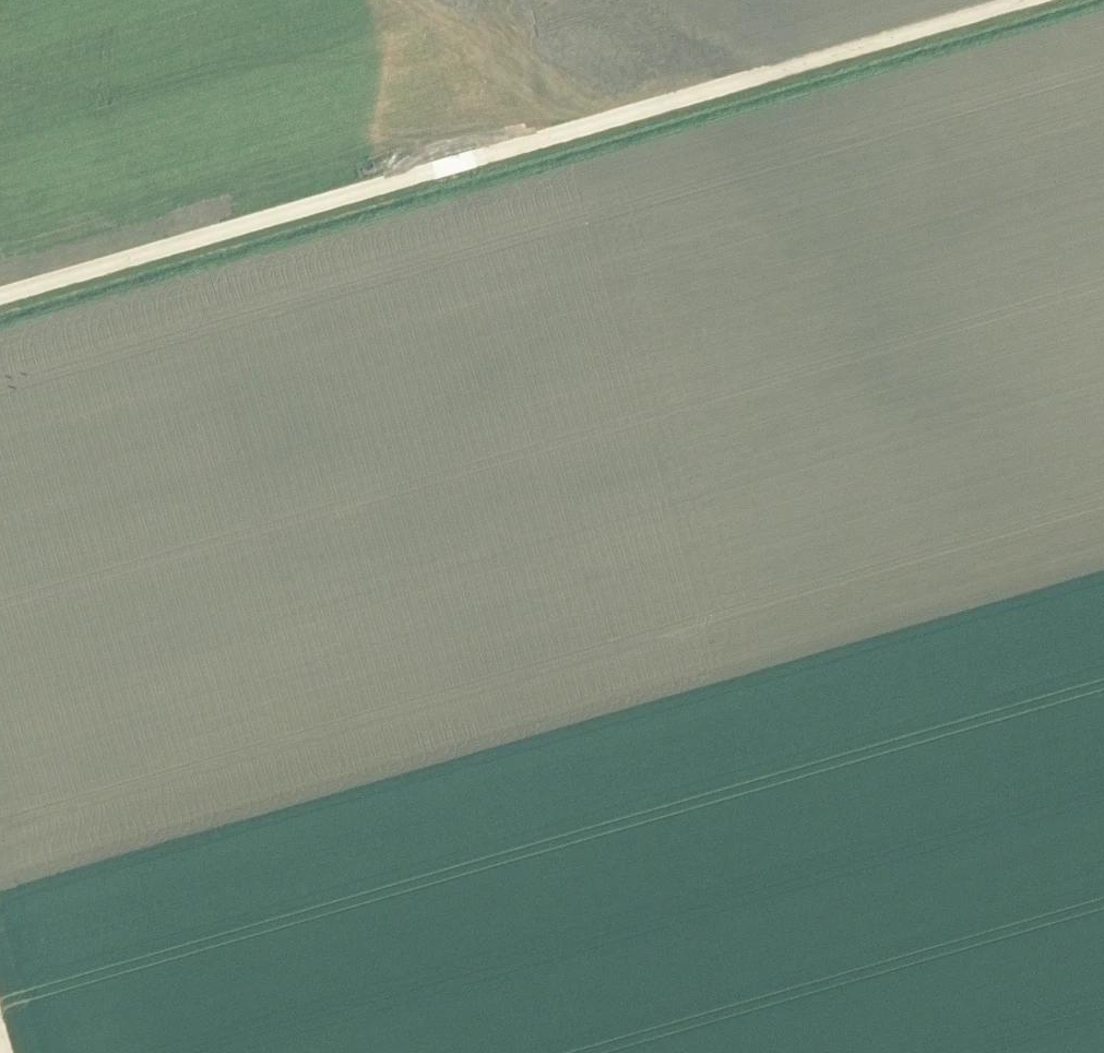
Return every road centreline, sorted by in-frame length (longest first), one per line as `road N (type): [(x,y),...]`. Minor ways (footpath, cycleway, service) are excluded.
road 1 (track): [(0,295),(1016,0)]

